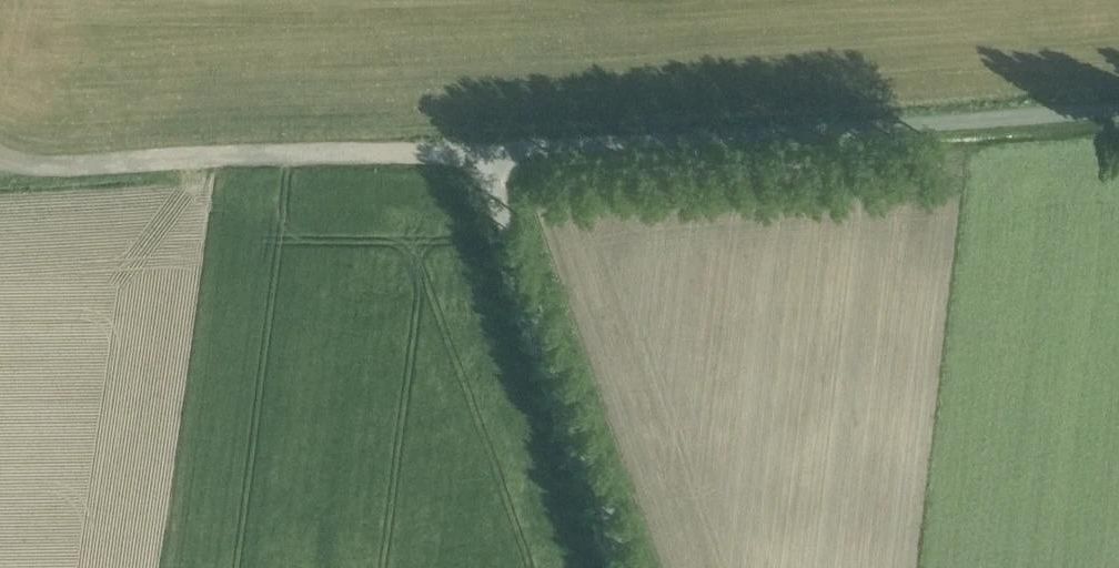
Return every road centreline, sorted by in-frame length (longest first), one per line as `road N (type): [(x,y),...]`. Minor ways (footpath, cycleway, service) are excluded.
road 1 (unclassified): [(627,567),(489,156),(1118,106)]
road 2 (track): [(489,156),(228,154),(50,171),(0,161)]

